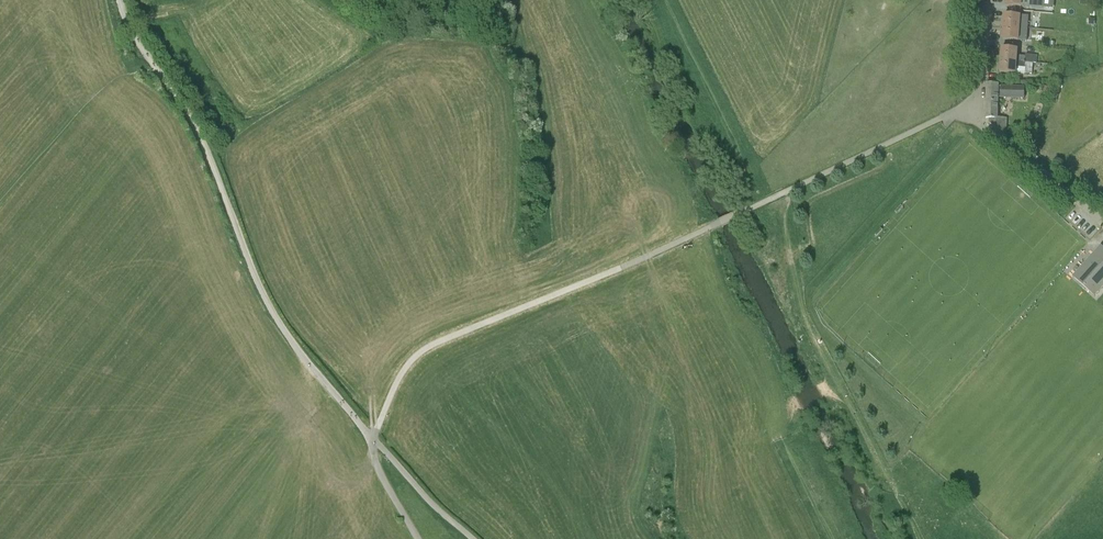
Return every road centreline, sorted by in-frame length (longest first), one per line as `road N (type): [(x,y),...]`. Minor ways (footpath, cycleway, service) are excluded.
road 1 (unclassified): [(372,440),(274,316),(199,135),(120,0)]
road 2 (unclassified): [(372,440),(399,378),(423,350),(738,214)]
road 3 (unclassified): [(1080,202),(978,119),(985,0)]
road 4 (unclassified): [(474,538),(372,440)]

